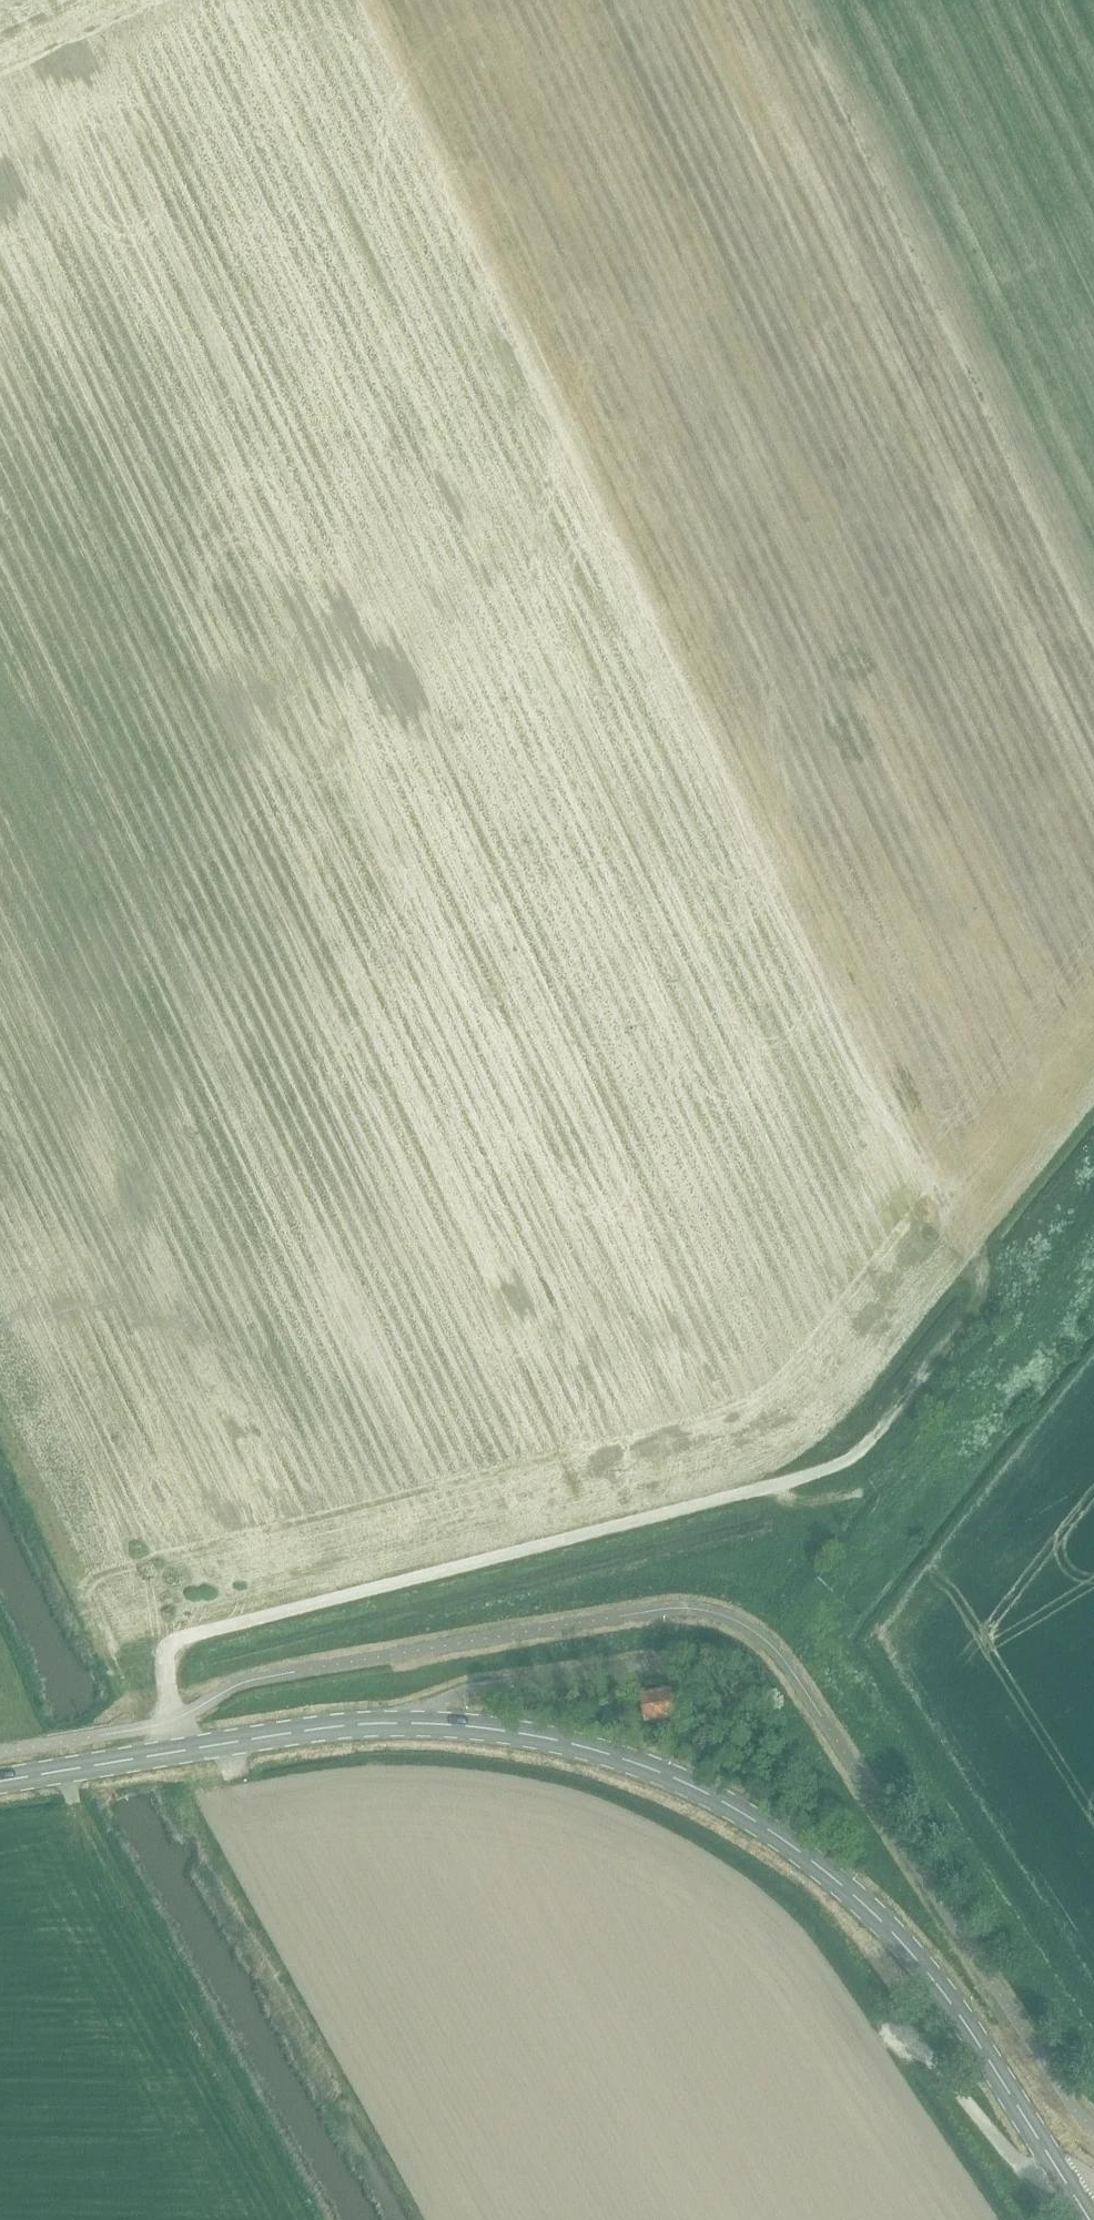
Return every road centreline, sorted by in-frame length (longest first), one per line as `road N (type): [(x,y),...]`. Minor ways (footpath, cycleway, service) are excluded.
road 1 (secondary): [(1072,2186),(965,2021),(881,1918),(799,1850),(655,1769),(552,1738),(379,1724),(62,1771)]

